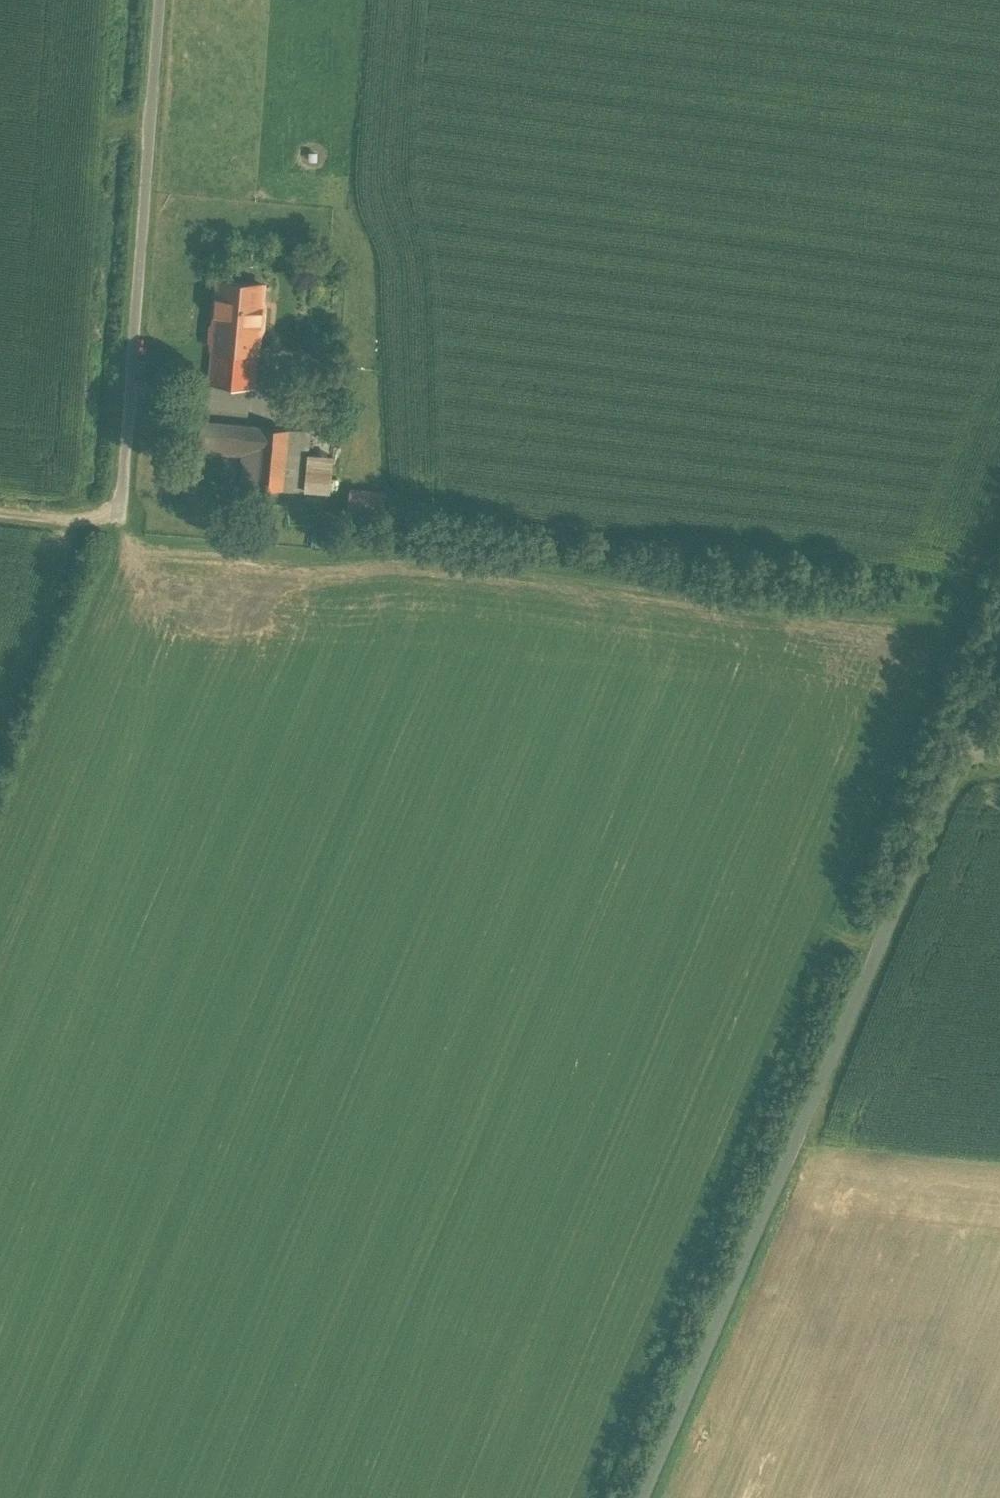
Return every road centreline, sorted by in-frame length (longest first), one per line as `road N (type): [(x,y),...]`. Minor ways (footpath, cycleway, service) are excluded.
road 1 (unclassified): [(644,1497),(999,669)]
road 2 (unclassified): [(159,0),(122,486),(115,504),(97,513)]

